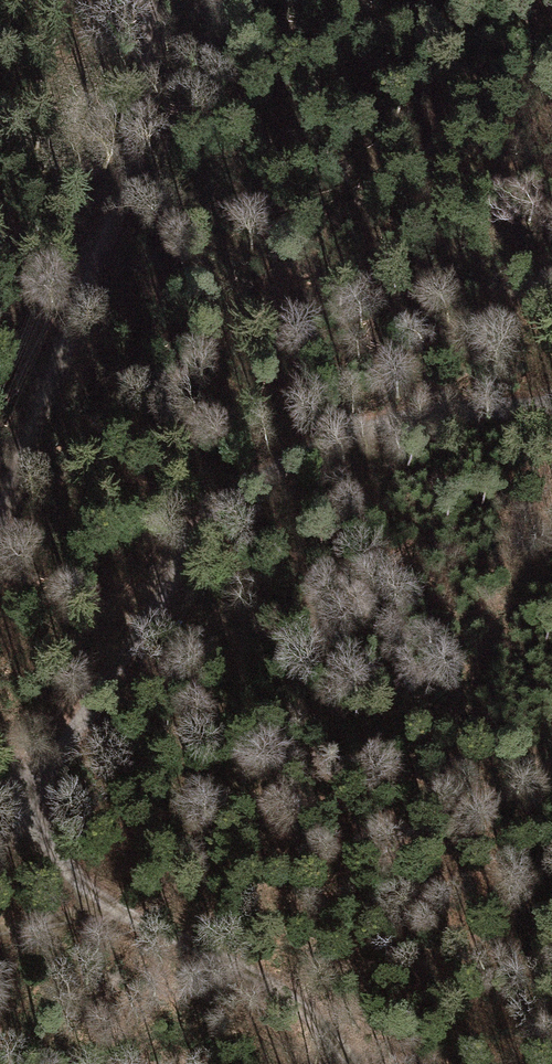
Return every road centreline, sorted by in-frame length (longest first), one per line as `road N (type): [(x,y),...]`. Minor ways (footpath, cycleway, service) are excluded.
road 1 (track): [(14,801),(215,511),(325,442),(551,377)]
road 2 (track): [(0,472),(96,220),(142,0)]
road 3 (track): [(122,906),(235,968),(336,1039),(351,1063)]
road 4 (track): [(122,906),(14,801)]
road 5 (track): [(0,923),(122,906)]

